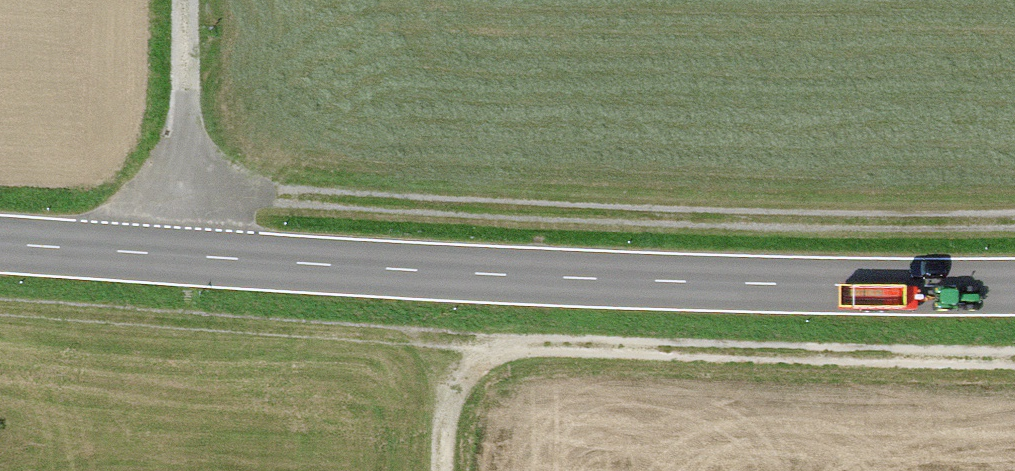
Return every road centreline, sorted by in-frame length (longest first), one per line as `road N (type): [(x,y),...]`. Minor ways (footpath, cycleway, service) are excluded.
road 1 (primary): [(1014,286),(764,286),(0,244)]
road 2 (track): [(1014,215),(669,220),(190,180)]
road 3 (track): [(440,470),(448,411),(478,368),(519,345),(1014,361)]
road 4 (track): [(519,345),(0,308)]
road 5 (track): [(190,256),(189,0)]

